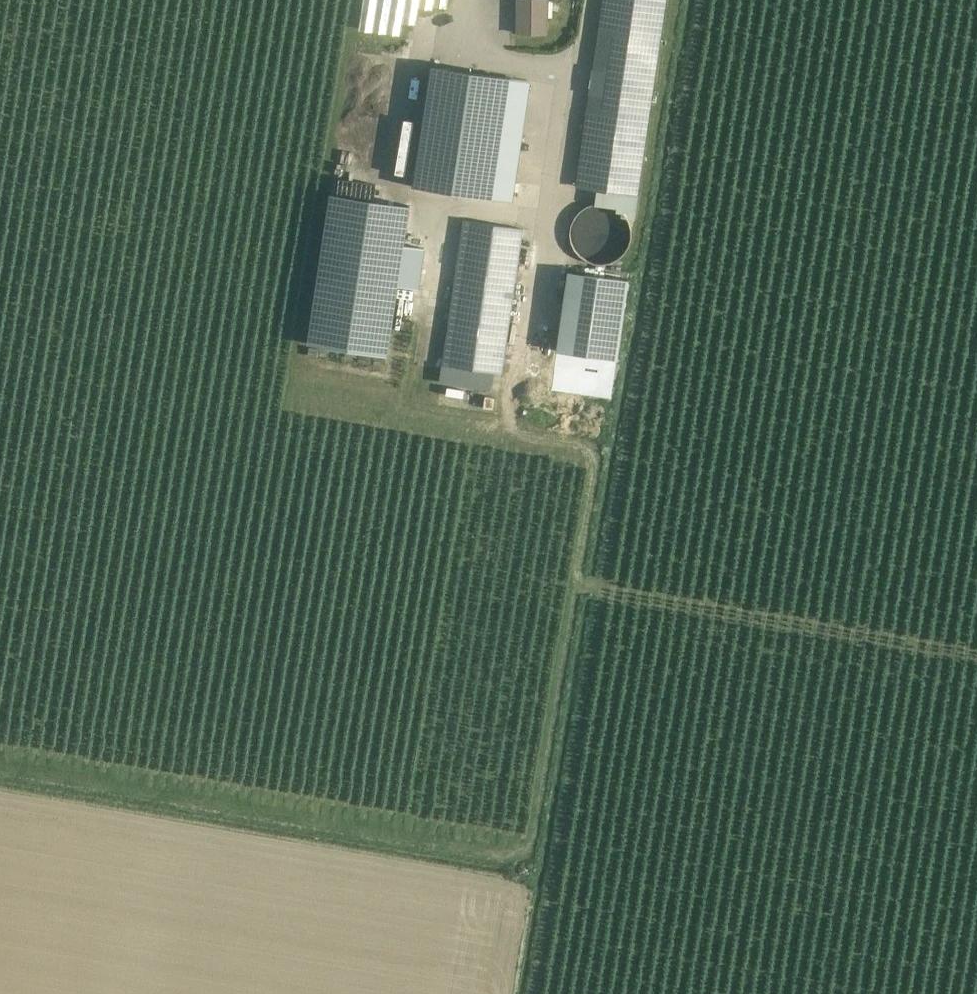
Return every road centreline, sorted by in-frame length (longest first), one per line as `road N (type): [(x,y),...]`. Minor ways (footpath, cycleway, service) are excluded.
road 1 (track): [(523,335),(506,424),(512,434),(590,451),(595,467),(538,797)]

